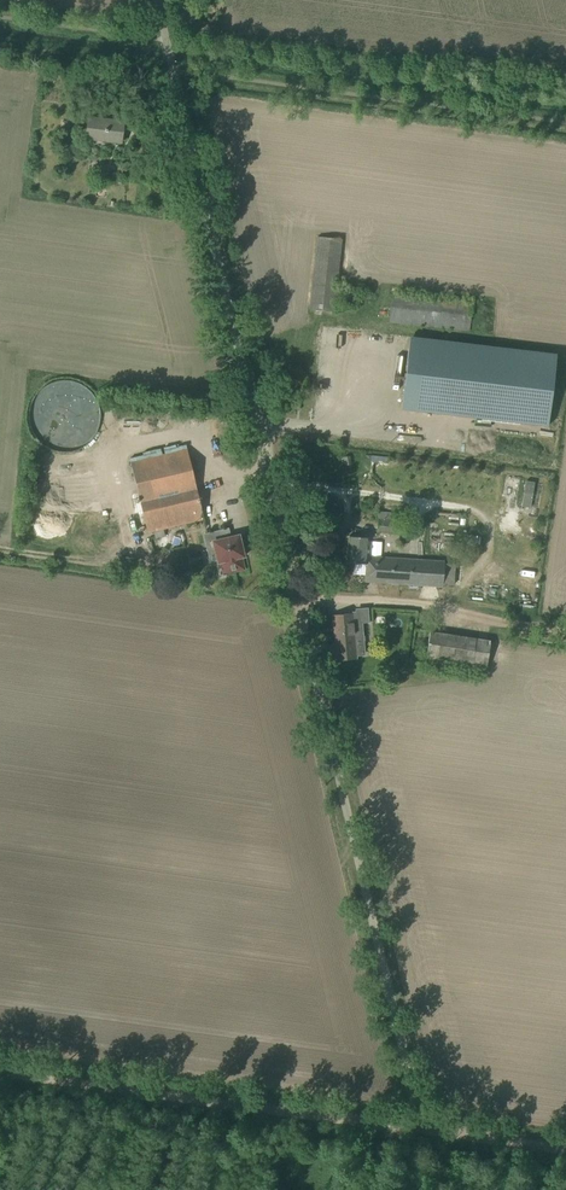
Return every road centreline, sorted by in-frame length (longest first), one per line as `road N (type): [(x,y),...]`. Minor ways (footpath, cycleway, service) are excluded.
road 1 (unclassified): [(422,1130),(157,0)]
road 2 (track): [(0,1078),(565,1154)]

